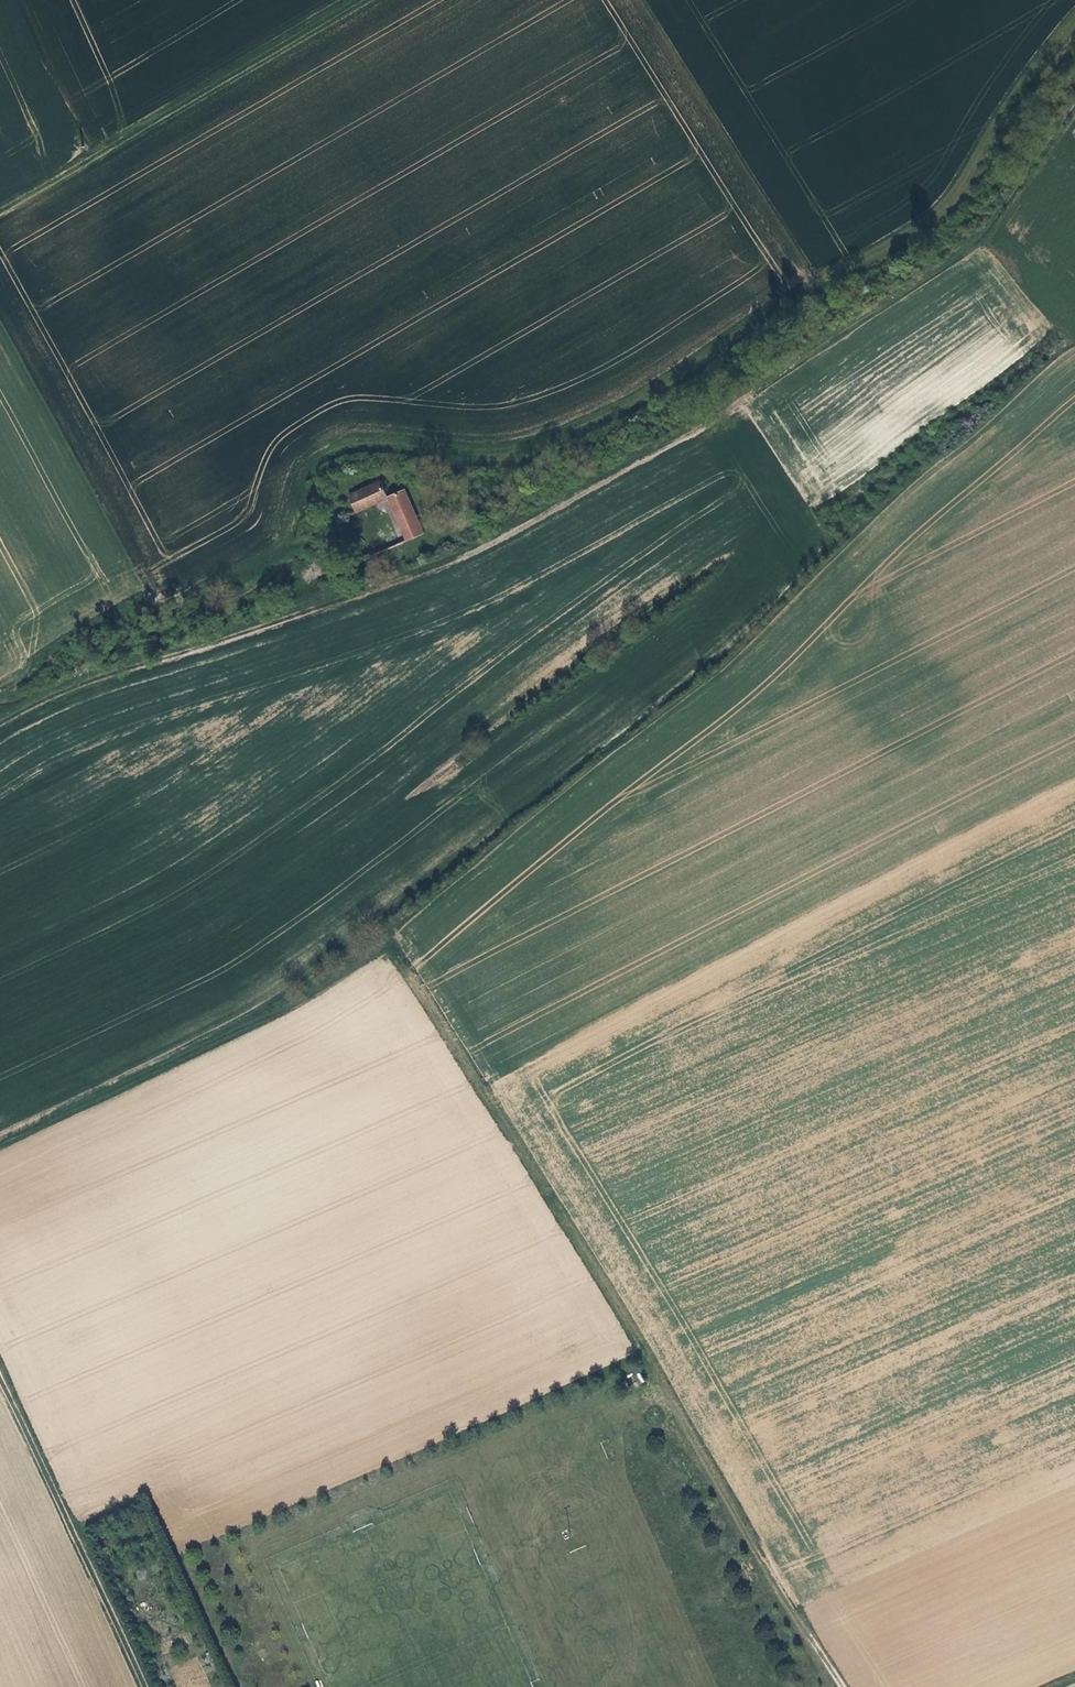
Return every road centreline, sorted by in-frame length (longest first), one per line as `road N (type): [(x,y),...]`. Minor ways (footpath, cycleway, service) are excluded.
road 1 (track): [(1074,107),(983,235),(683,437),(486,542),(295,616),(92,679),(0,727)]
road 2 (track): [(361,0),(0,214)]
road 3 (track): [(641,1346),(843,1686)]
road 4 (track): [(137,1686),(0,1379)]

